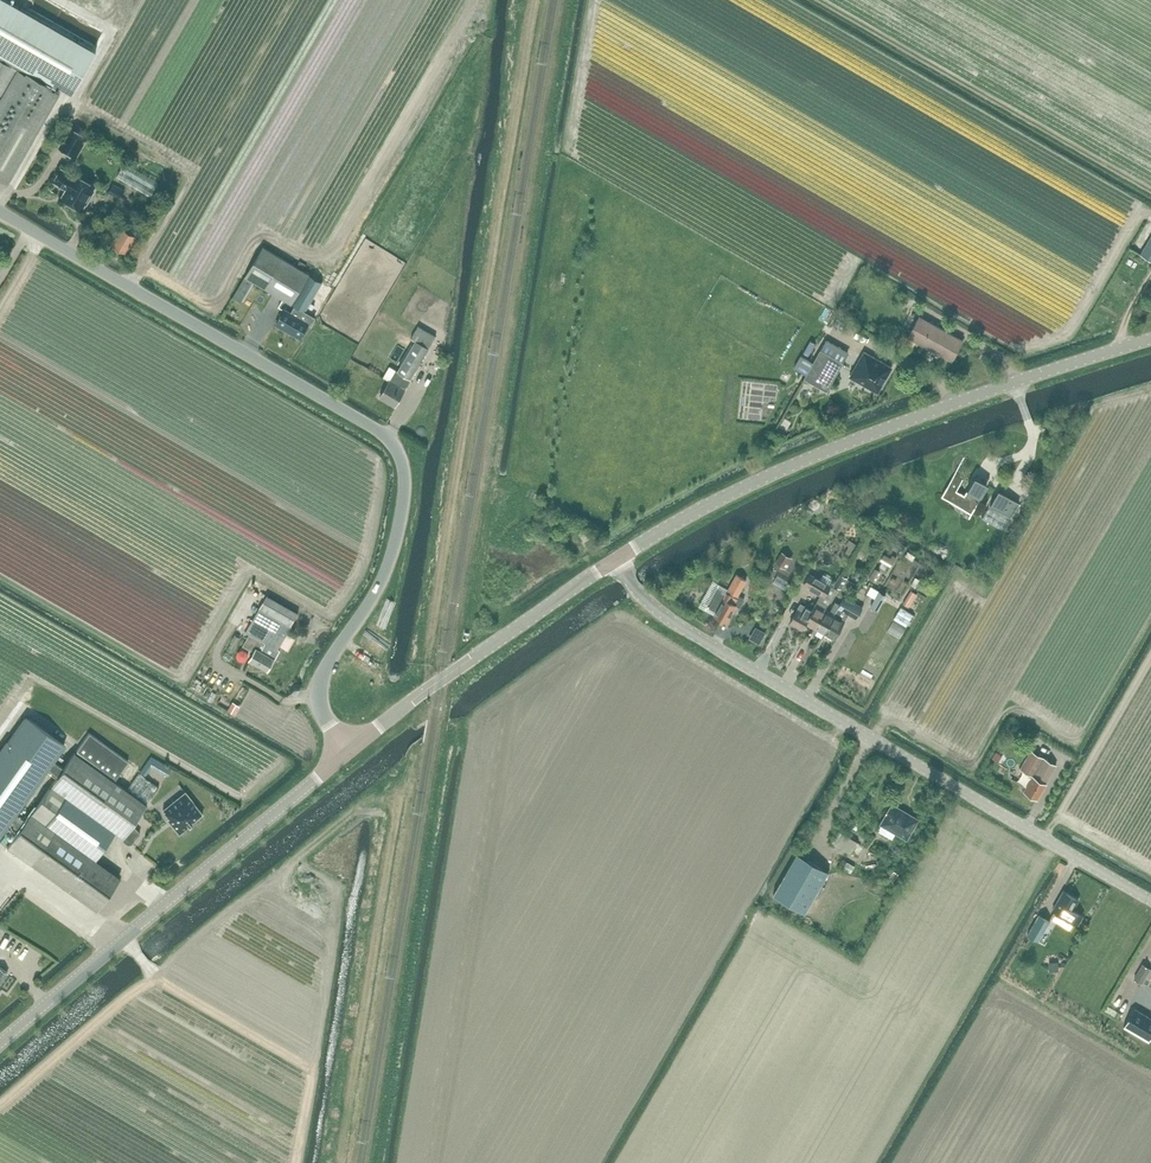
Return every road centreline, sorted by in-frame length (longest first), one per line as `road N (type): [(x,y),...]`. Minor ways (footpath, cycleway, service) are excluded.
road 1 (unclassified): [(347,750),(319,694),(390,561),(404,494),(395,447),(375,427),(0,211)]
road 2 (unclassified): [(1150,899),(672,619),(617,559)]
road 3 (unclassified): [(617,559),(708,504),(828,450),(1150,338)]
road 4 (unclassified): [(0,1045),(347,750)]
road 5 (unclassified): [(347,750),(617,559)]

